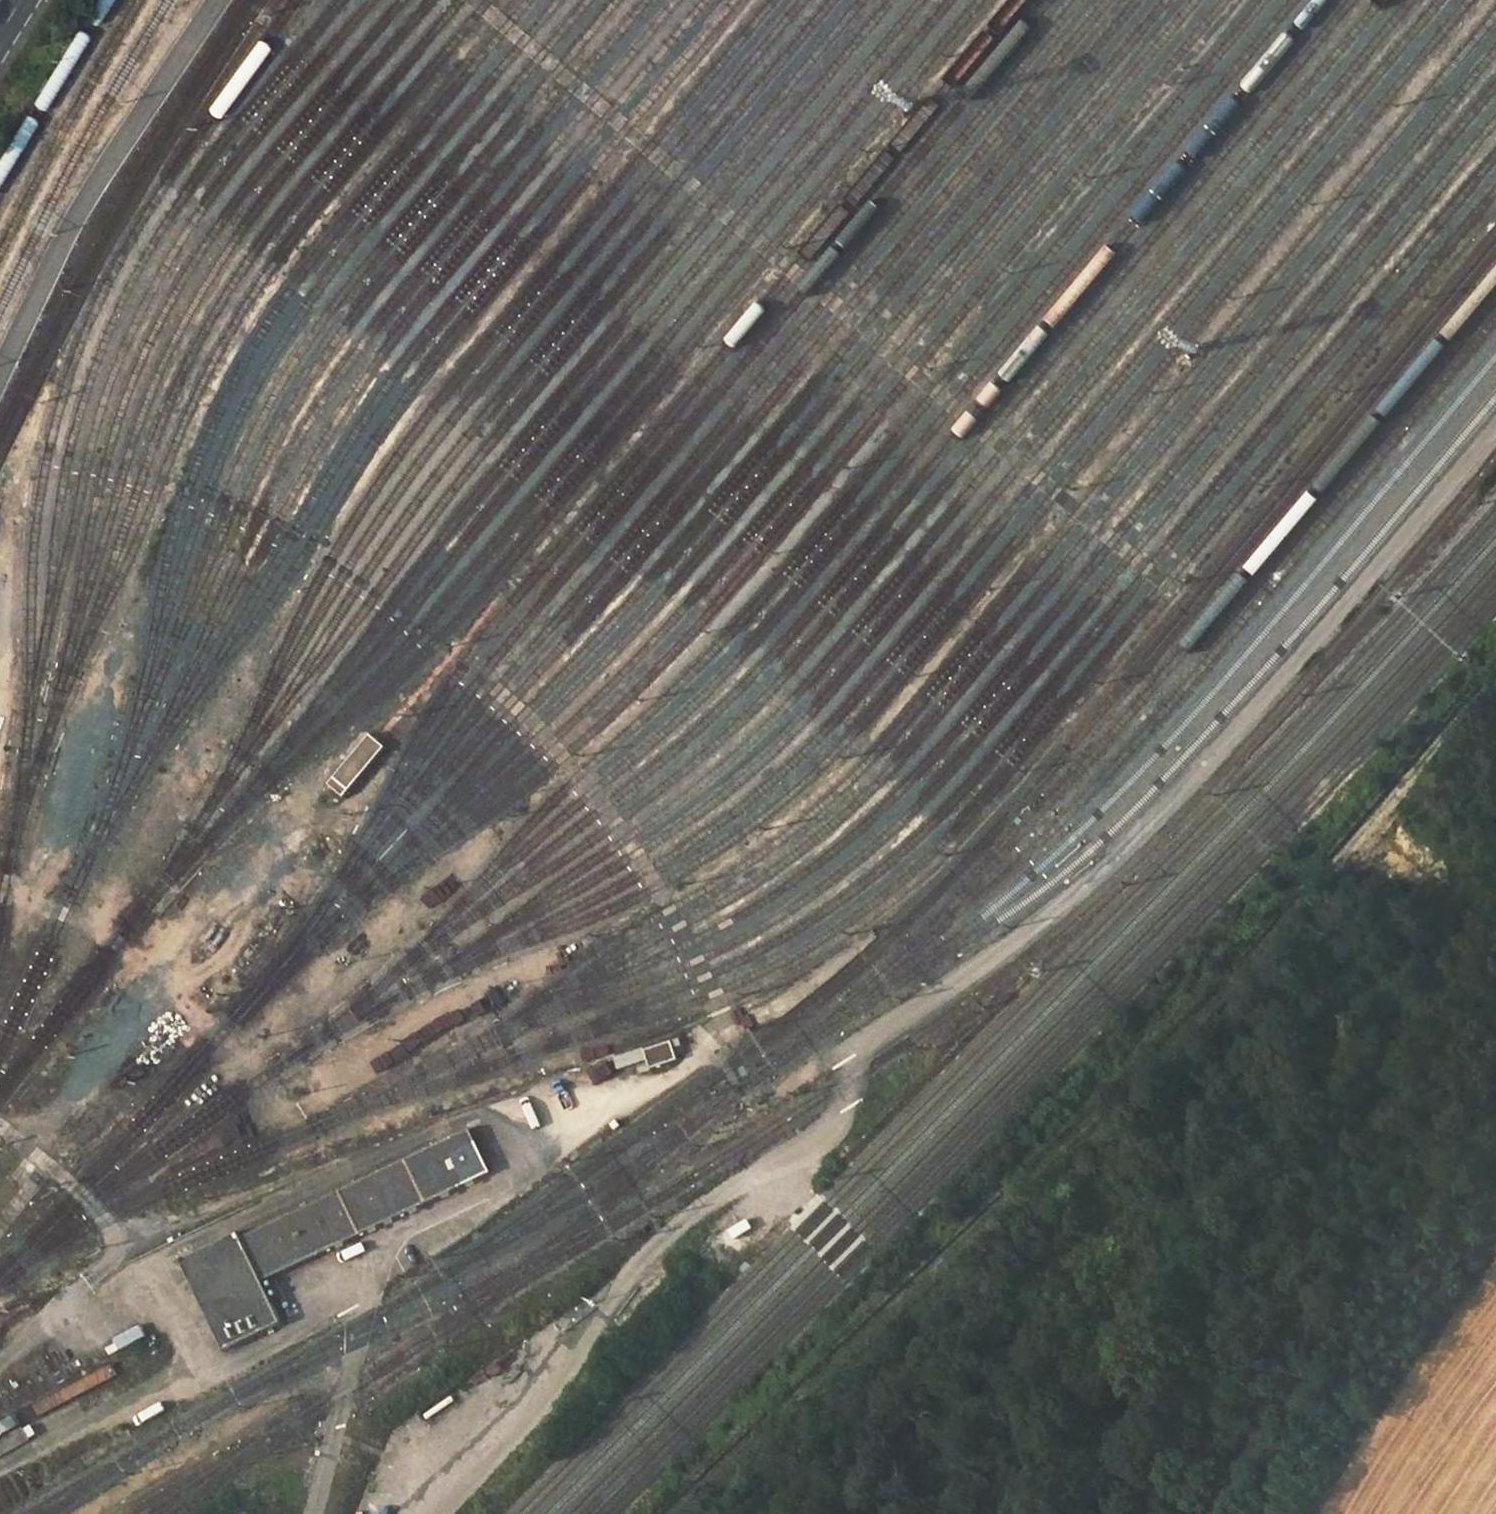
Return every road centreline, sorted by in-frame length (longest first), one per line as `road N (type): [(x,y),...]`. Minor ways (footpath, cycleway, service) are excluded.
road 1 (track): [(726,1191),(809,1151),(847,1113),(856,1052),(1013,945),(1140,831),(1495,429)]
road 2 (track): [(517,1162),(724,1040)]
road 3 (track): [(168,1290),(33,1335),(0,1363)]

